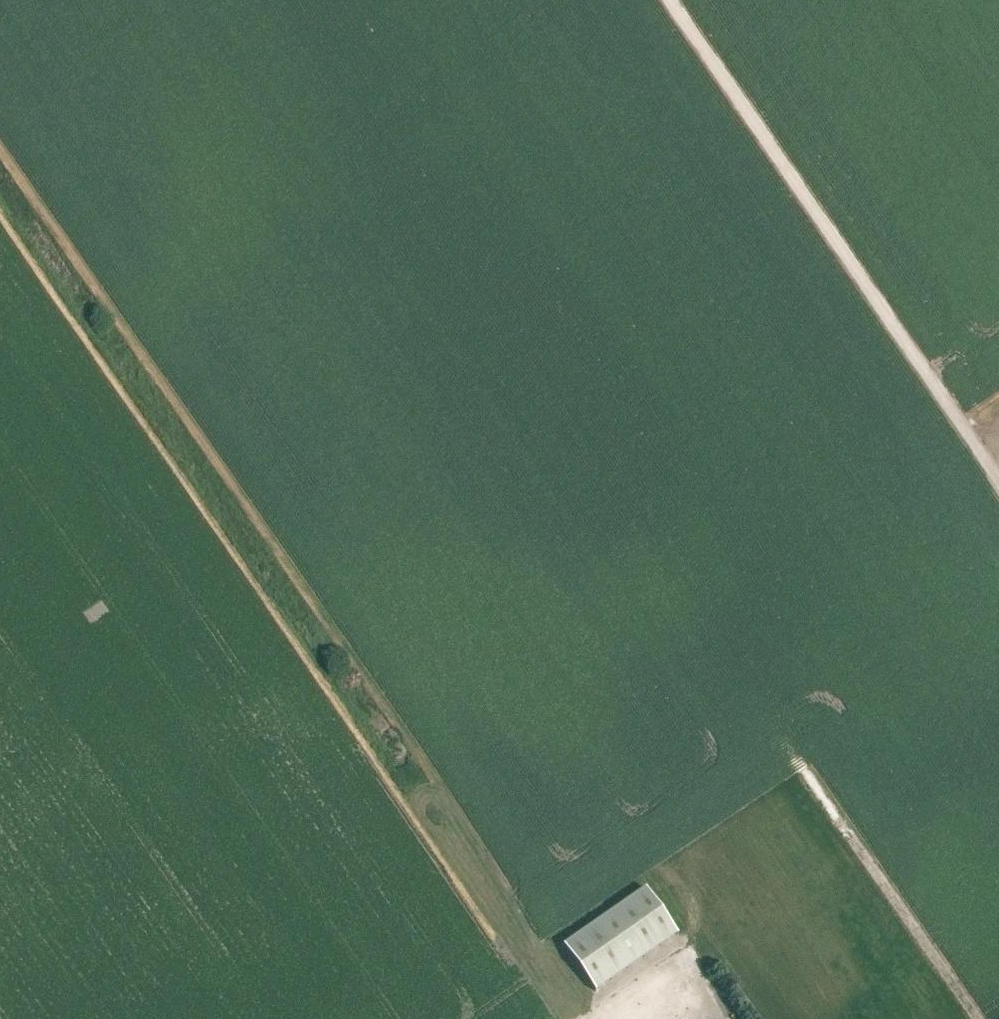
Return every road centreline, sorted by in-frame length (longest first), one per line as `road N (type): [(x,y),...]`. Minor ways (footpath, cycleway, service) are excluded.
road 1 (track): [(998,480),(661,0)]
road 2 (track): [(978,1018),(788,746)]

